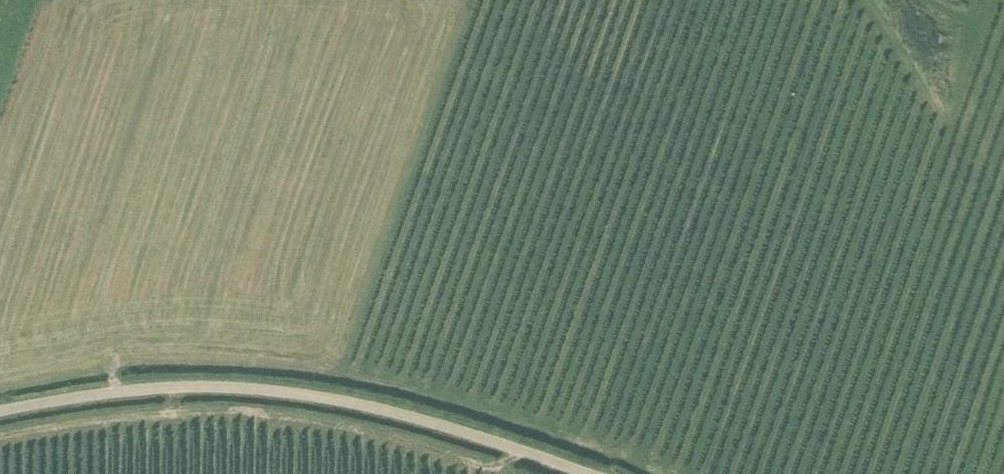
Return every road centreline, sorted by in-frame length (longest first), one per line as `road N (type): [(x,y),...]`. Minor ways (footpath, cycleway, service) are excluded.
road 1 (unclassified): [(0,411),(184,387),(298,394),(398,414),(589,473)]

